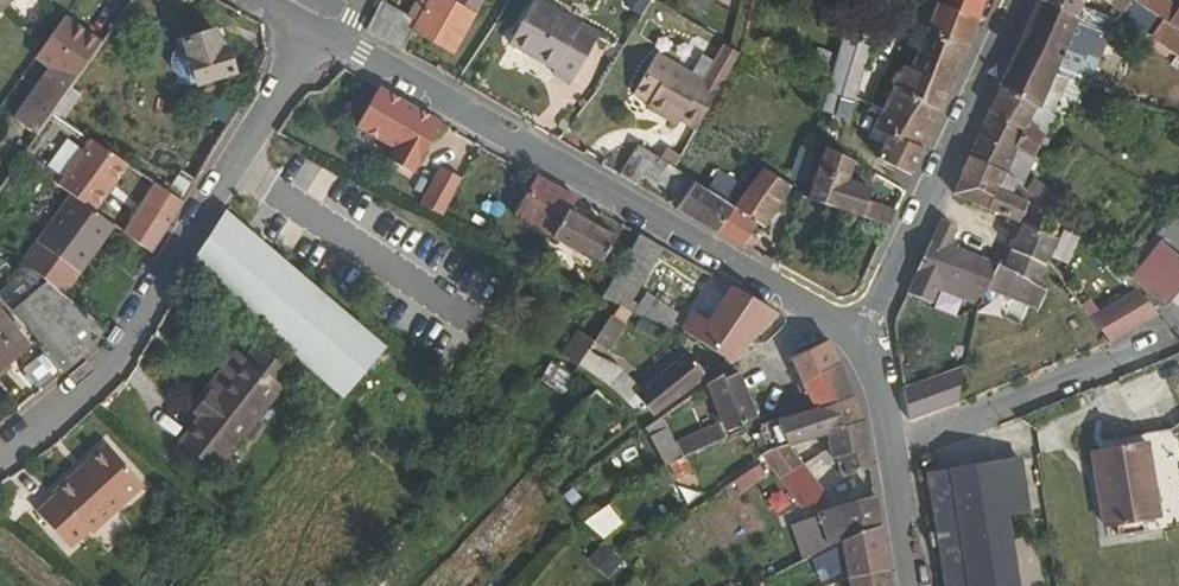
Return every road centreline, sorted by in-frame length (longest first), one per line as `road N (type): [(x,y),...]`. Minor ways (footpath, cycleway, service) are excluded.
road 1 (residential): [(863,326),(337,38)]
road 2 (residential): [(0,450),(109,361),(305,31)]
road 3 (residential): [(863,326),(1020,0)]
road 4 (residential): [(1120,357),(892,443)]
road 5 (residential): [(914,585),(892,443)]

